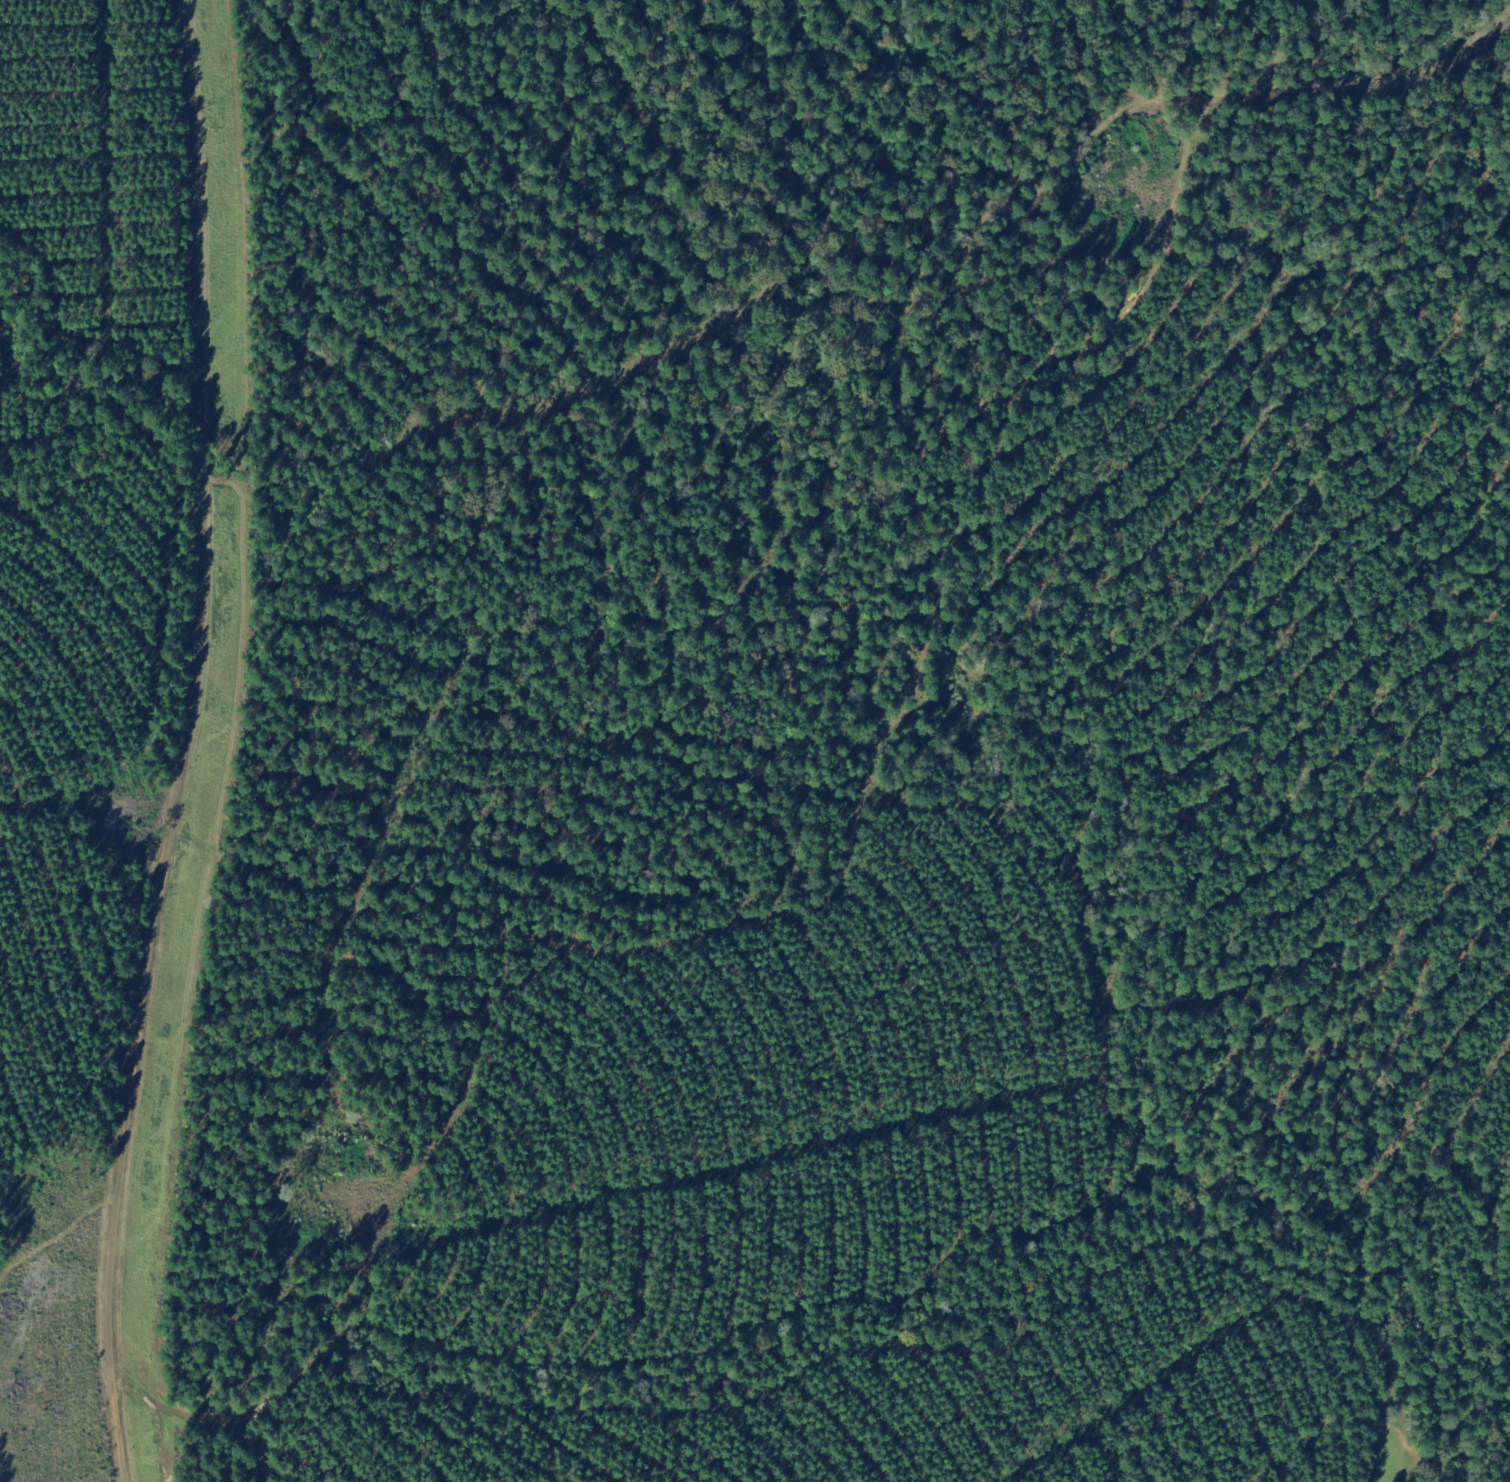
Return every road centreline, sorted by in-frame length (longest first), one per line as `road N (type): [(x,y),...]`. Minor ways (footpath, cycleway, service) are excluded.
road 1 (residential): [(144,1481),(166,1288),(171,838),(186,753),(202,0)]

